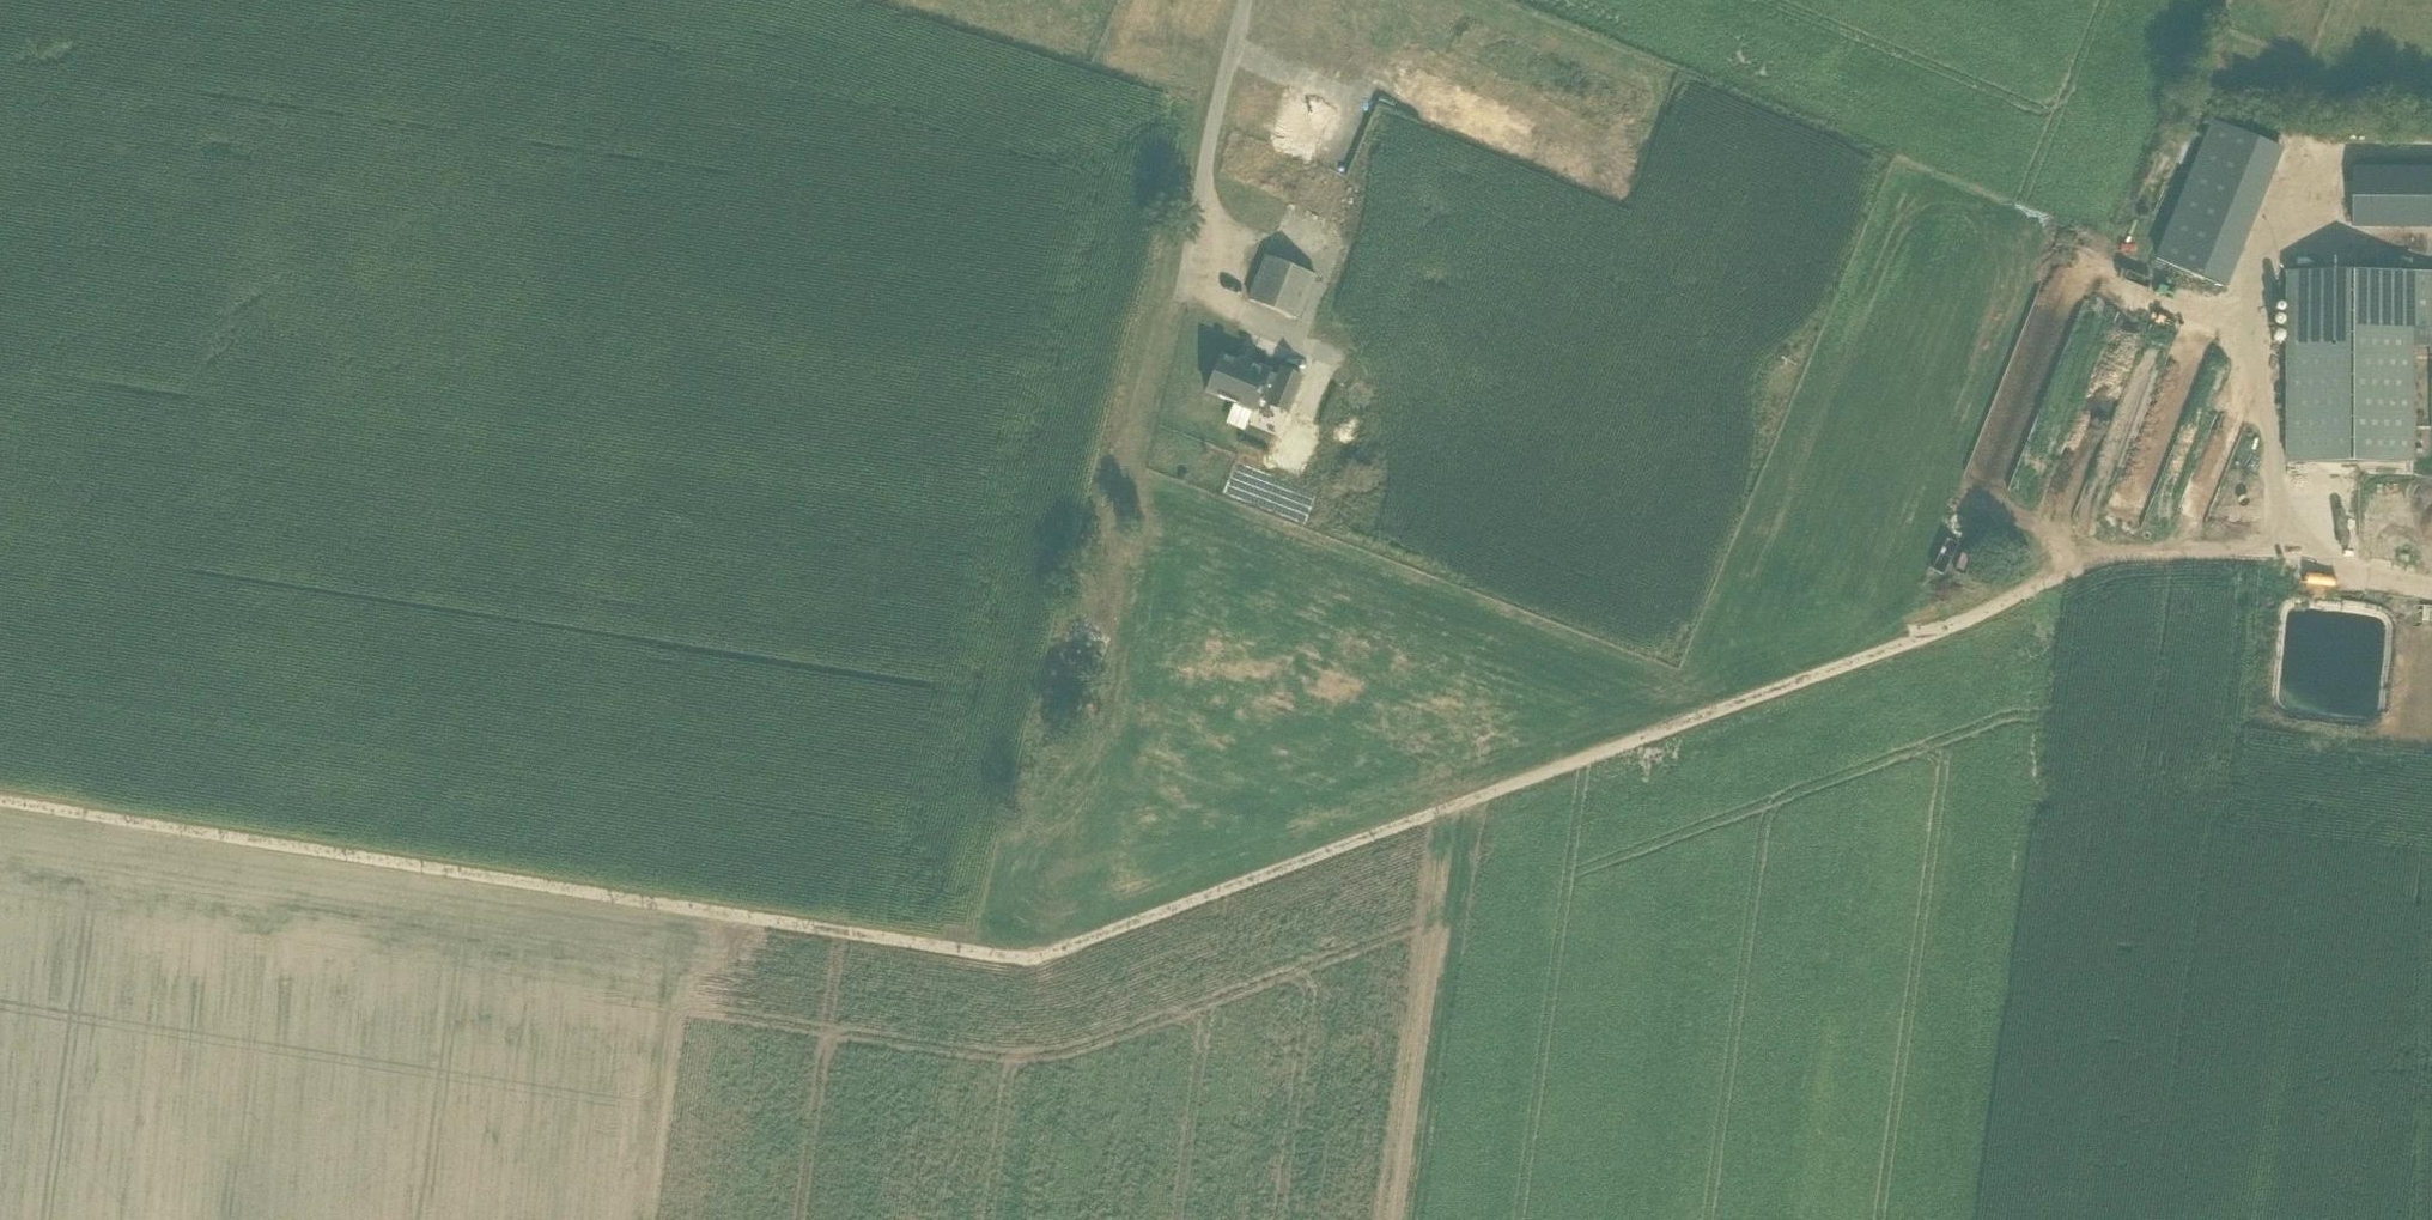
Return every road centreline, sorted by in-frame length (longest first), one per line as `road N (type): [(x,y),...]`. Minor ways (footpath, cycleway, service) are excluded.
road 1 (unclassified): [(1164,336),(1243,0)]

